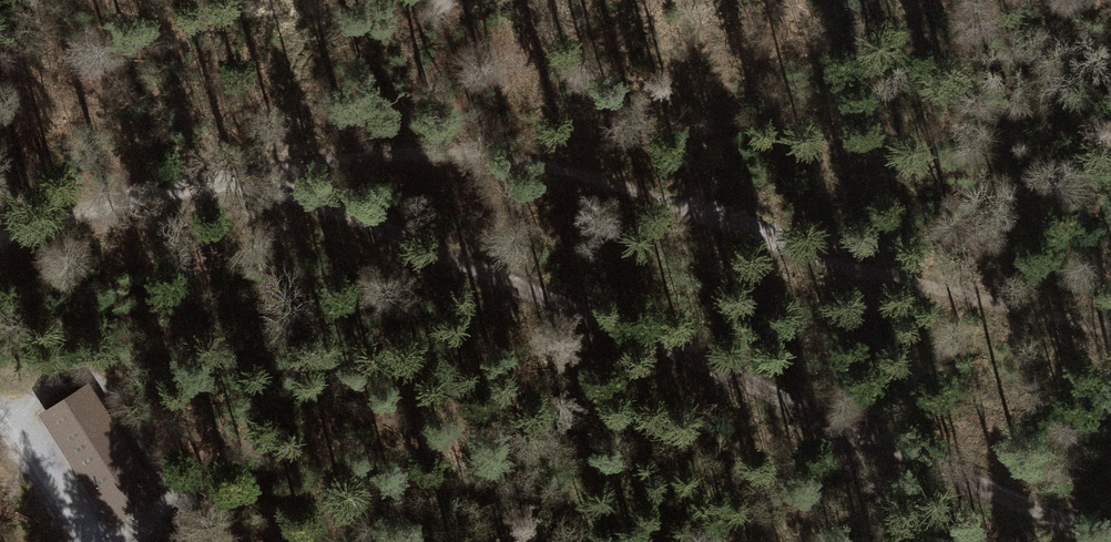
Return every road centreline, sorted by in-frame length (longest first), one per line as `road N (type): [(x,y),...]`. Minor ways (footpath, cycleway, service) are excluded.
road 1 (track): [(1108,541),(637,334),(251,176)]
road 2 (track): [(1110,328),(854,264),(675,202),(521,161),(420,156),(251,176)]
road 3 (track): [(251,176),(118,201),(0,239)]
road 4 (track): [(0,421),(79,541)]

